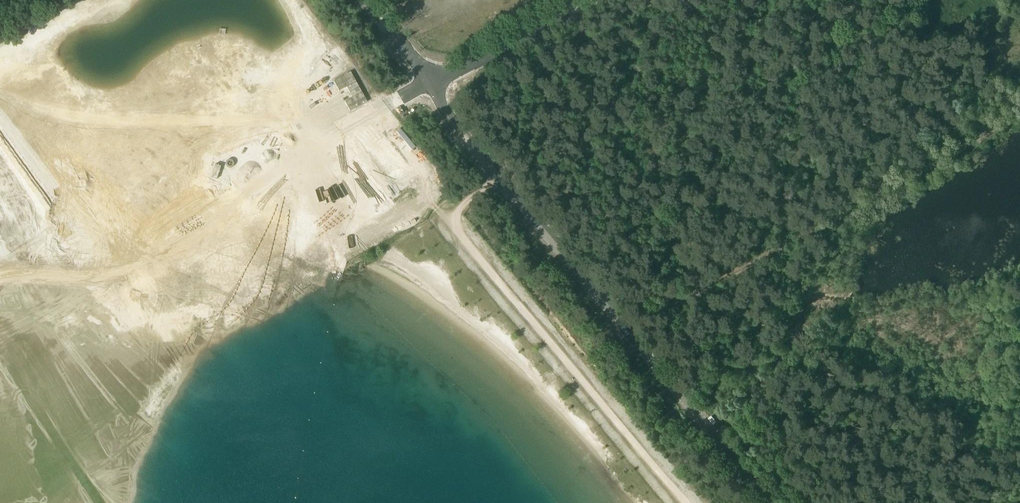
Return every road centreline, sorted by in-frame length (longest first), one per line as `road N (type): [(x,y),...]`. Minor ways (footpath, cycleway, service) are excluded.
road 1 (unclassified): [(770,502),(428,83)]
road 2 (unclassified): [(428,83),(587,0)]

